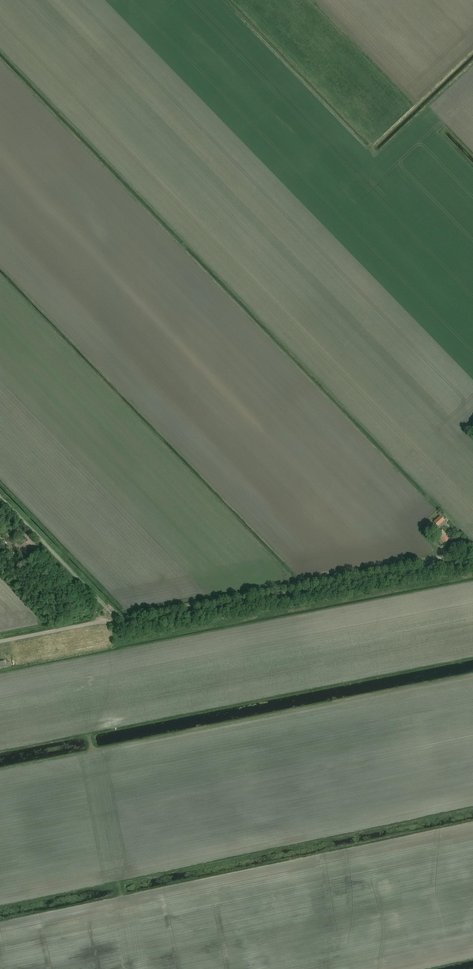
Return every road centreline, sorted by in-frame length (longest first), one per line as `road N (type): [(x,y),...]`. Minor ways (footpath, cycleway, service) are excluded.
road 1 (track): [(117,619),(130,623),(436,559)]
road 2 (track): [(0,511),(104,621)]

